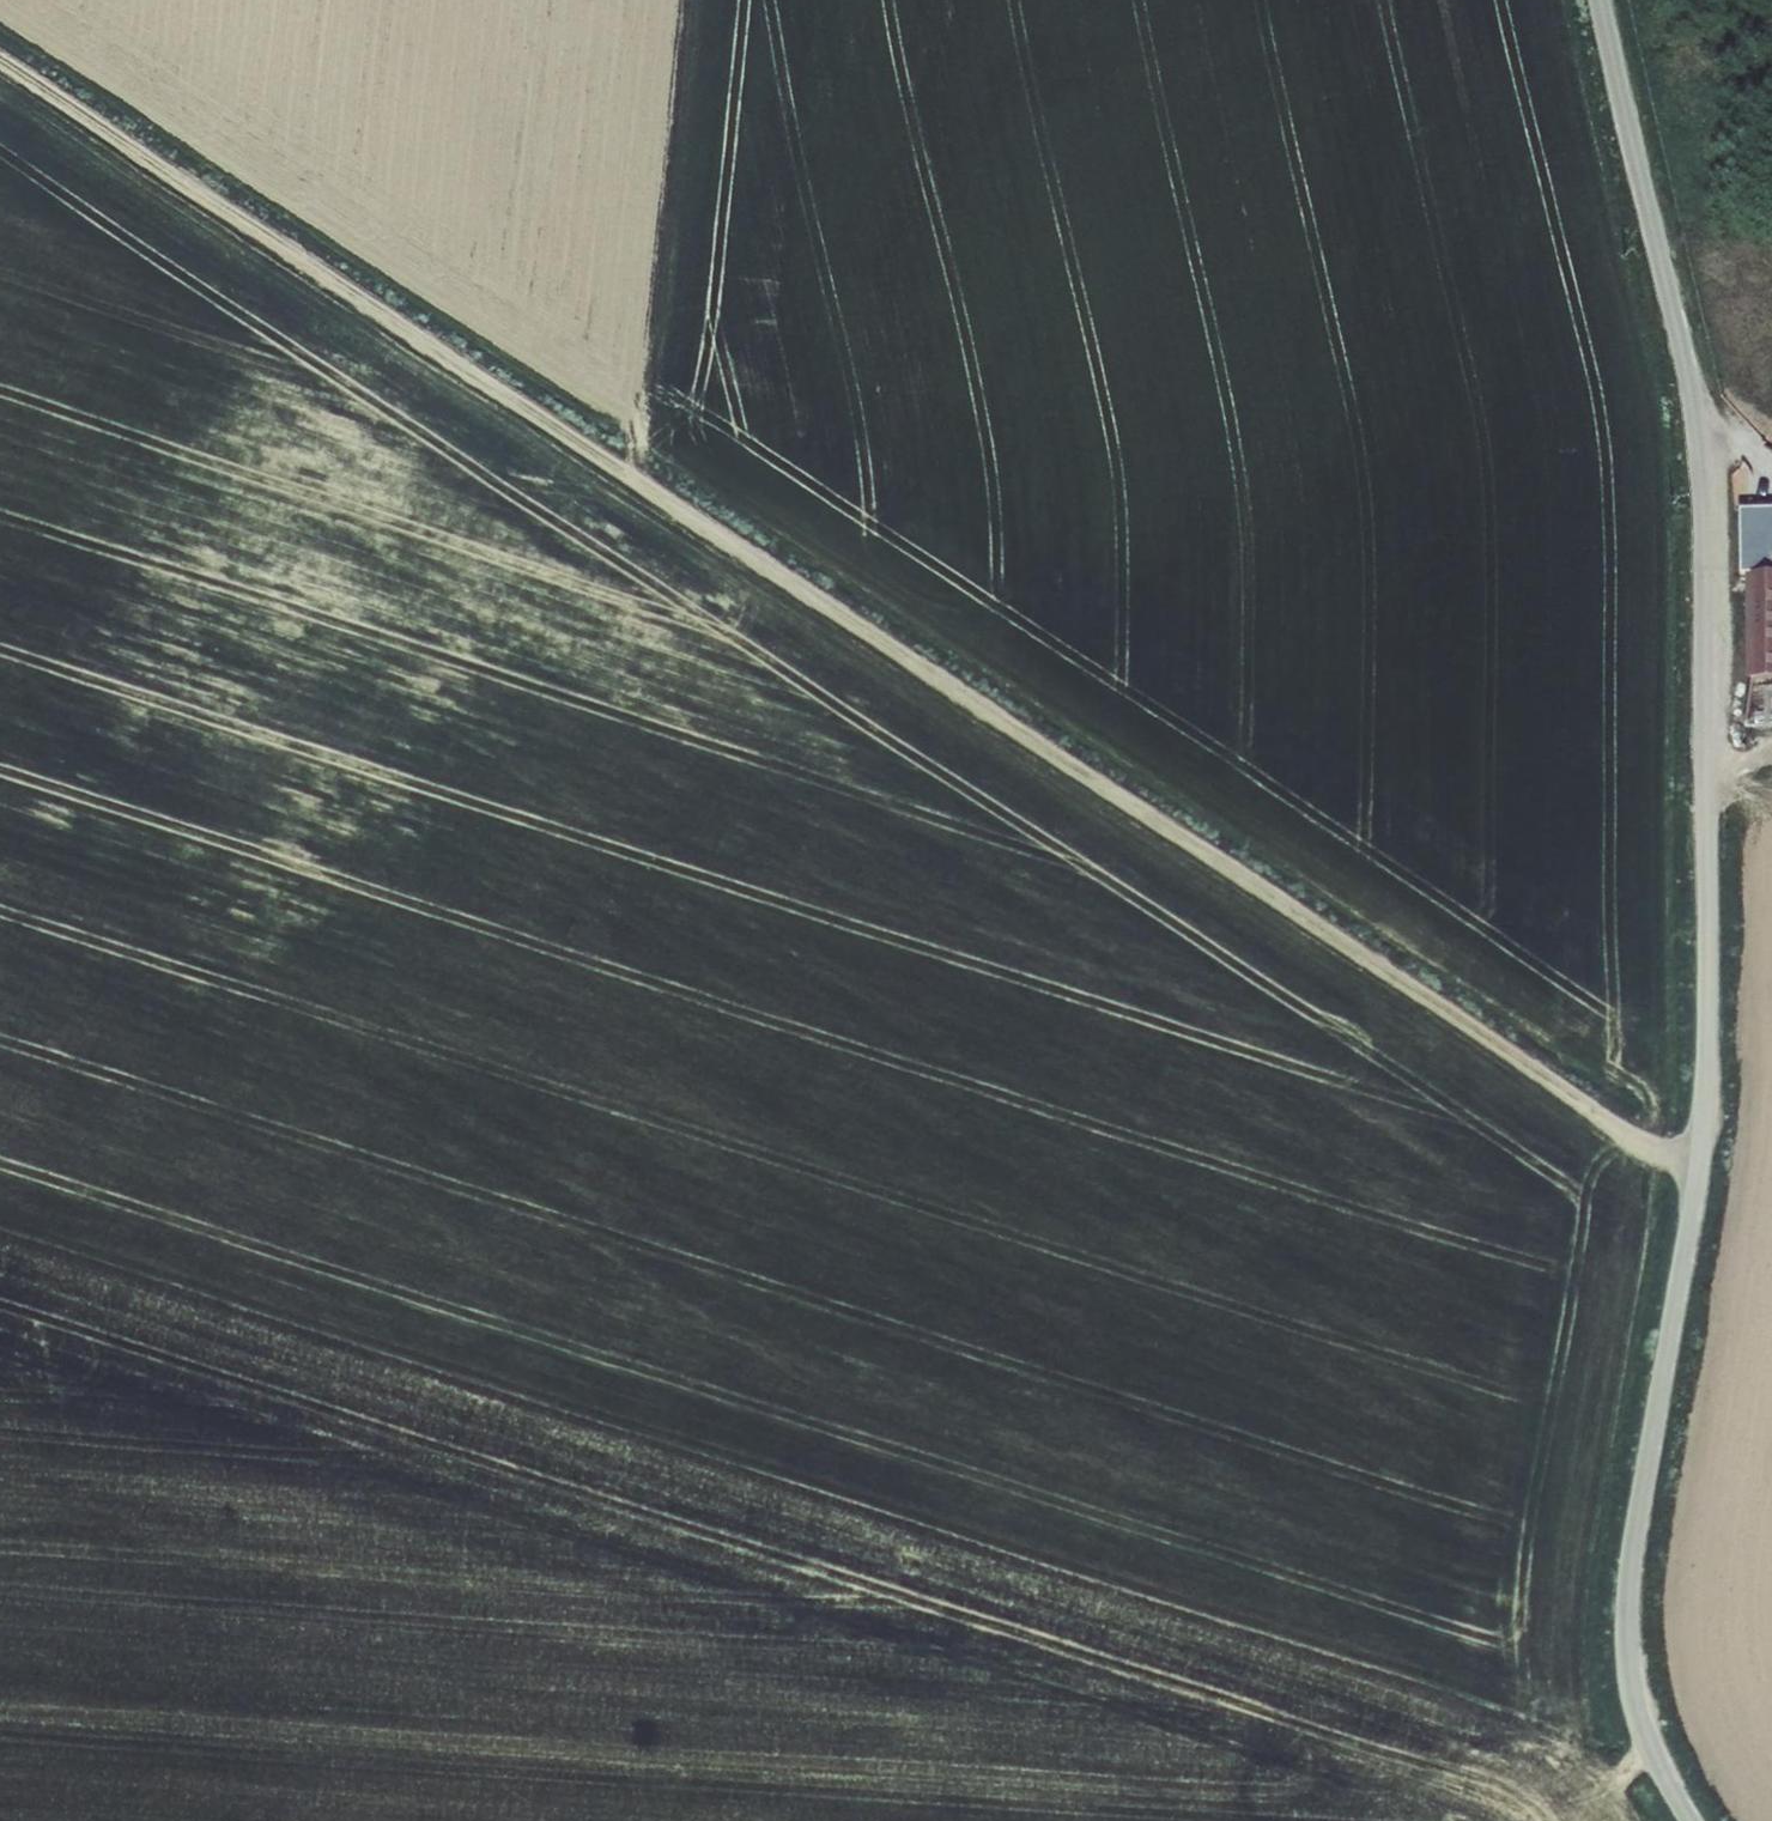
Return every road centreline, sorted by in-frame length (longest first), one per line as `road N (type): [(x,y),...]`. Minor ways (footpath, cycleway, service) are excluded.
road 1 (track): [(0,53),(1631,1132),(1664,1149),(1700,1155)]
road 2 (unclassified): [(1601,0),(1688,370),(1701,454),(1706,1086),(1635,1530),(1627,1630),(1640,1723),(1693,1820)]

